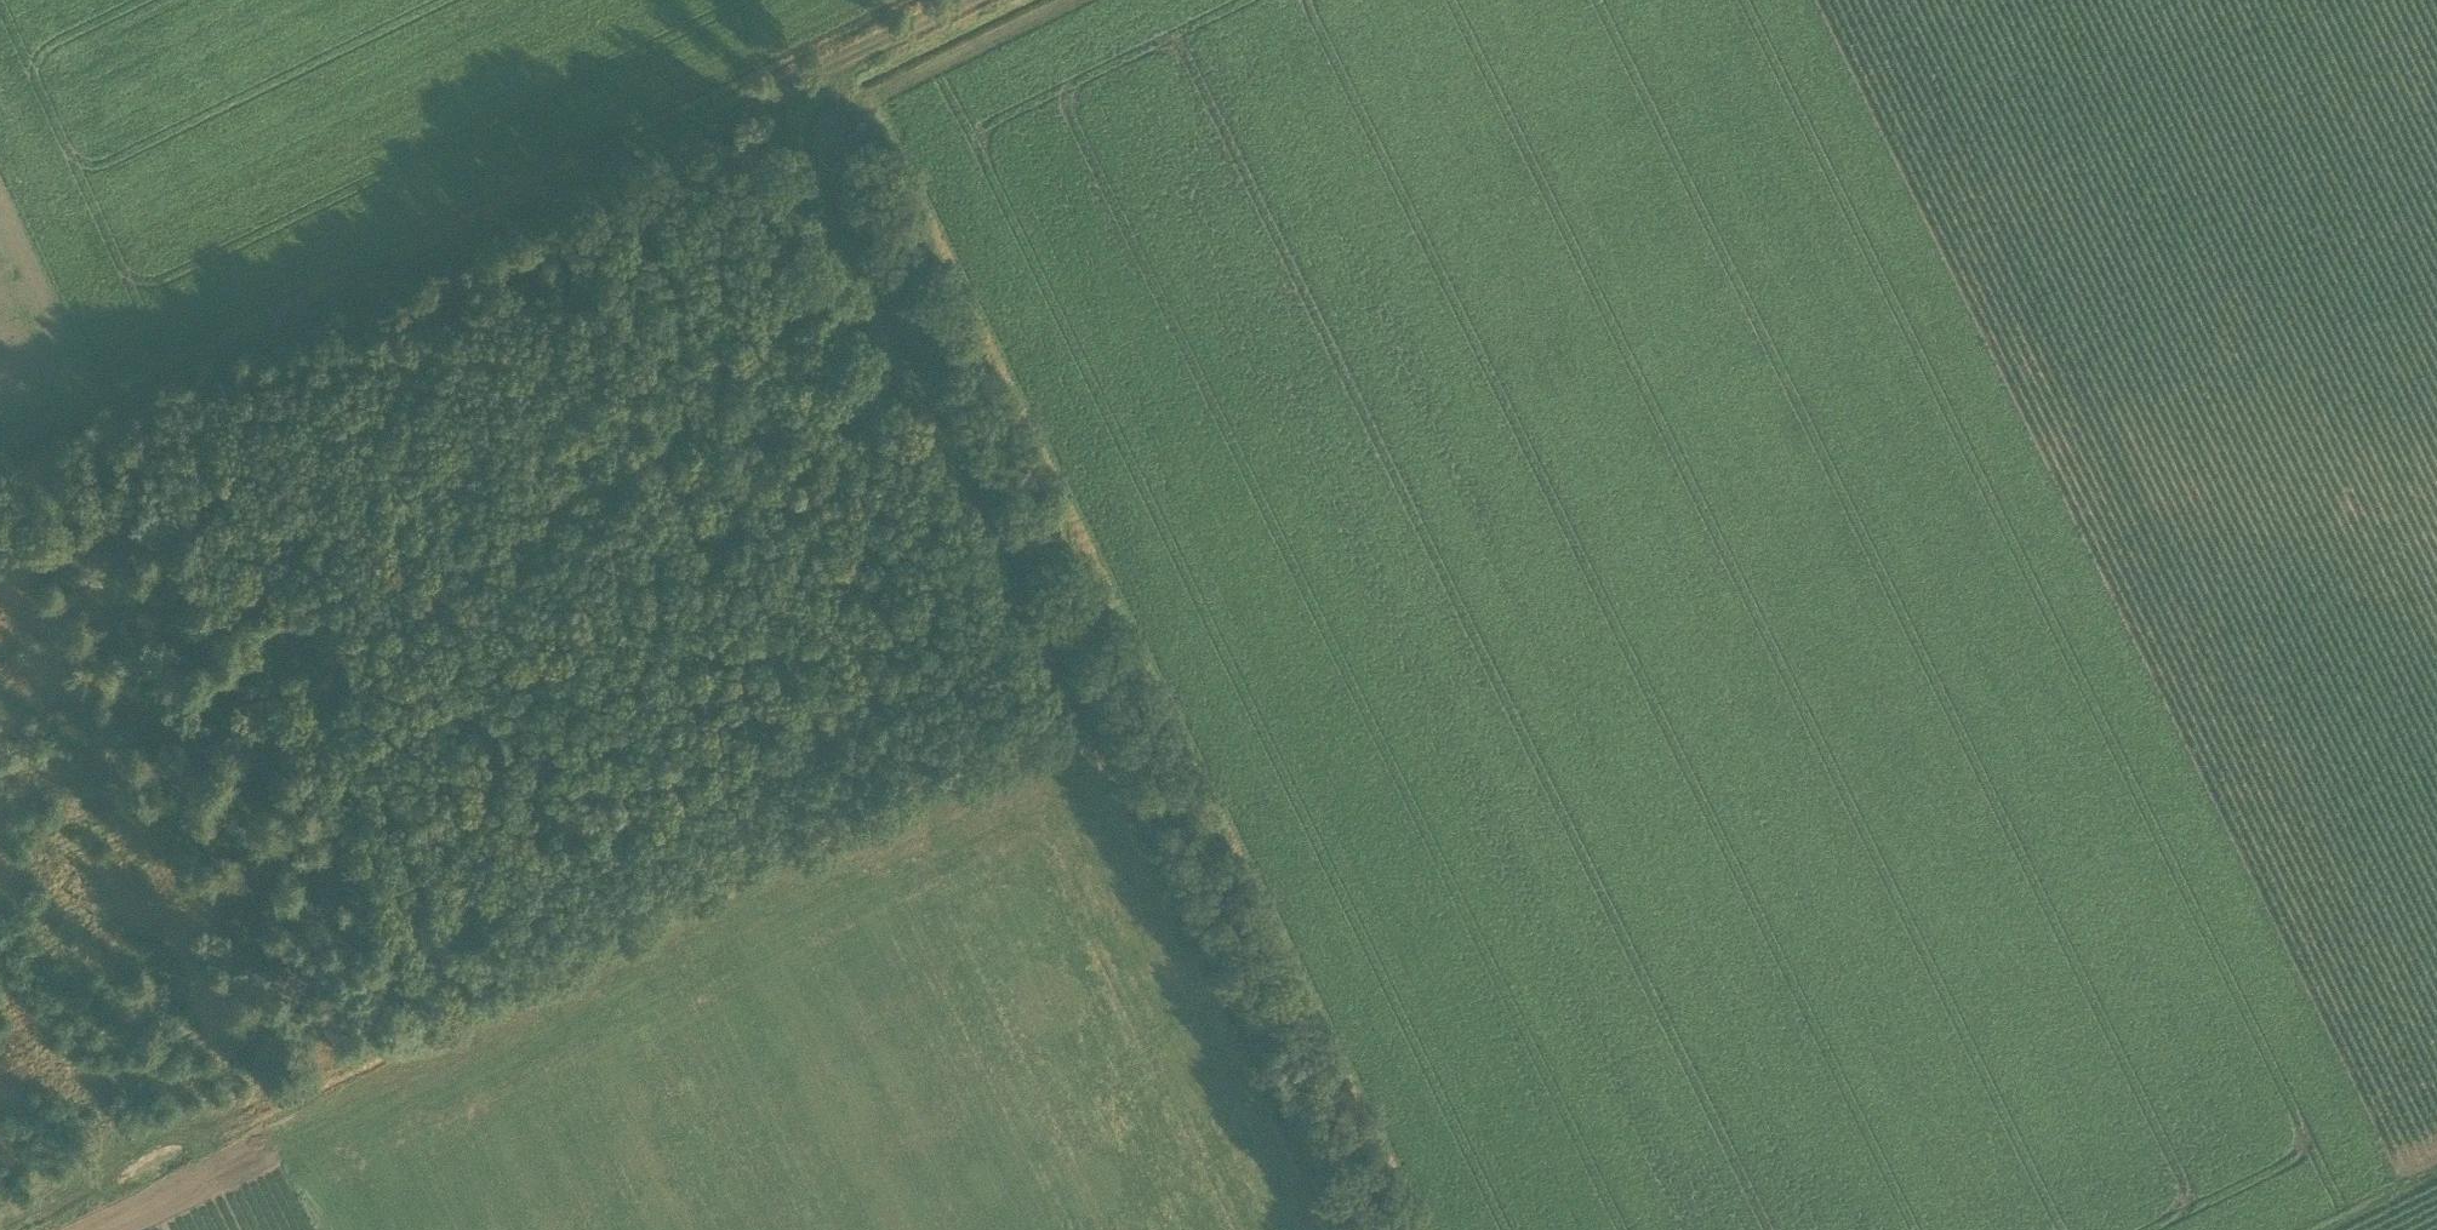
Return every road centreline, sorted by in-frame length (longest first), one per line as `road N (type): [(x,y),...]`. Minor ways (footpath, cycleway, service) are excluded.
road 1 (track): [(976,0),(0,475)]

